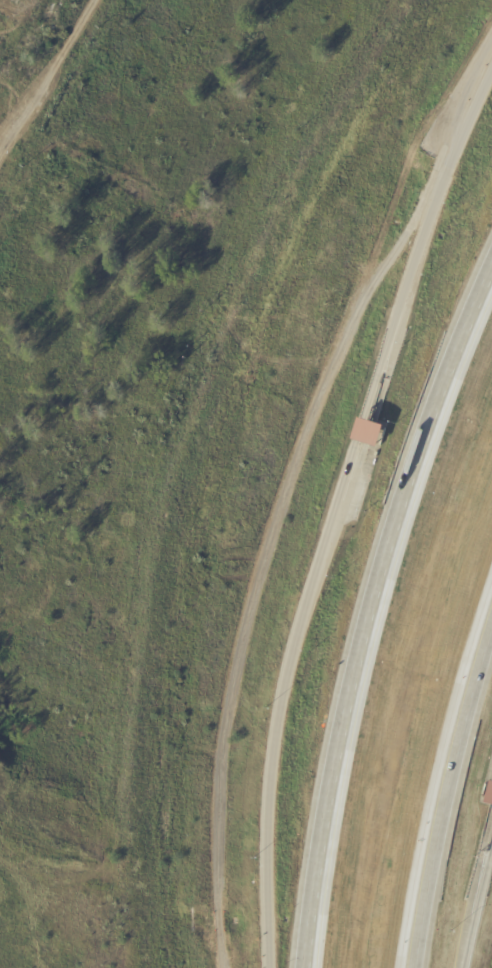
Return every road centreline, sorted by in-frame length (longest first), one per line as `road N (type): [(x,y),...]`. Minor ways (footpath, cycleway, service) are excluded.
road 1 (motorway): [(491,257),(444,364),(379,559),(329,767),(296,967)]
road 2 (motorway): [(356,440),(276,721),(268,967)]
road 3 (motorway): [(491,67),(453,154),(362,418)]
road 4 (motorway): [(418,967),(491,645)]
road 5 (track): [(0,187),(7,152),(102,0)]
road 6 (track): [(115,967),(84,910),(0,855)]
road 7 (motorway): [(464,967),(491,846)]

